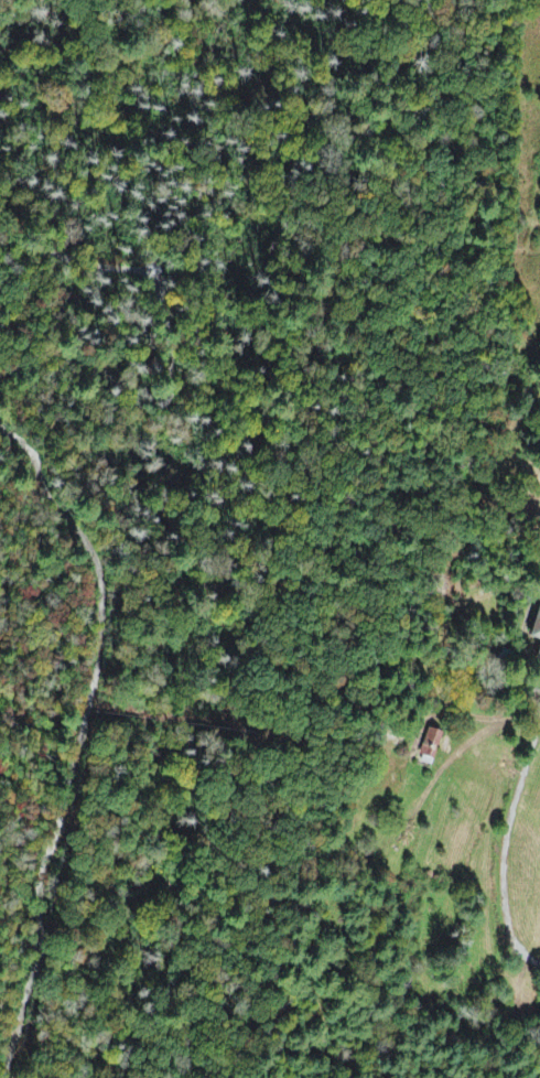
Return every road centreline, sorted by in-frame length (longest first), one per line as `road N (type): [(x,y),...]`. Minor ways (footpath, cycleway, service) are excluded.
road 1 (residential): [(366,132),(360,218),(332,299),(332,460),(280,563),(287,637),(315,701),(429,678),(504,569),(539,545)]
road 2 (residential): [(3,1077),(17,941),(61,816),(89,700),(99,617),(96,571),(15,440),(0,428)]
road 3 (residential): [(115,299),(80,252),(12,213),(0,218)]
road 4 (residential): [(0,339),(115,299)]

